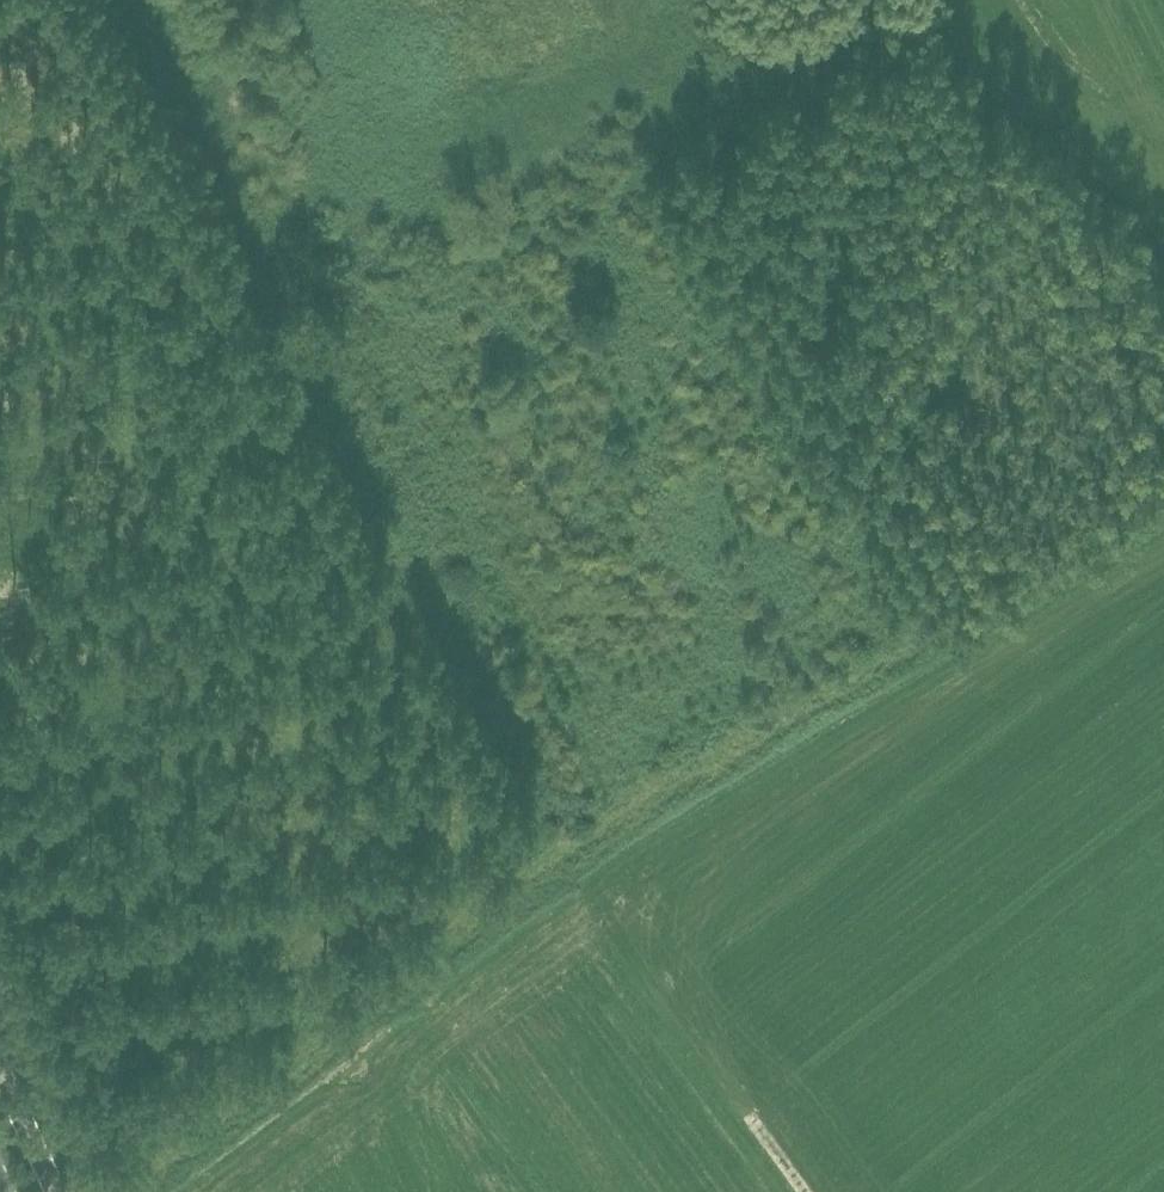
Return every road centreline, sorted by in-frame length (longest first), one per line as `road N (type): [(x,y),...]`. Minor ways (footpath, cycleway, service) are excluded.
road 1 (unclassified): [(55,1191),(0,1072)]

